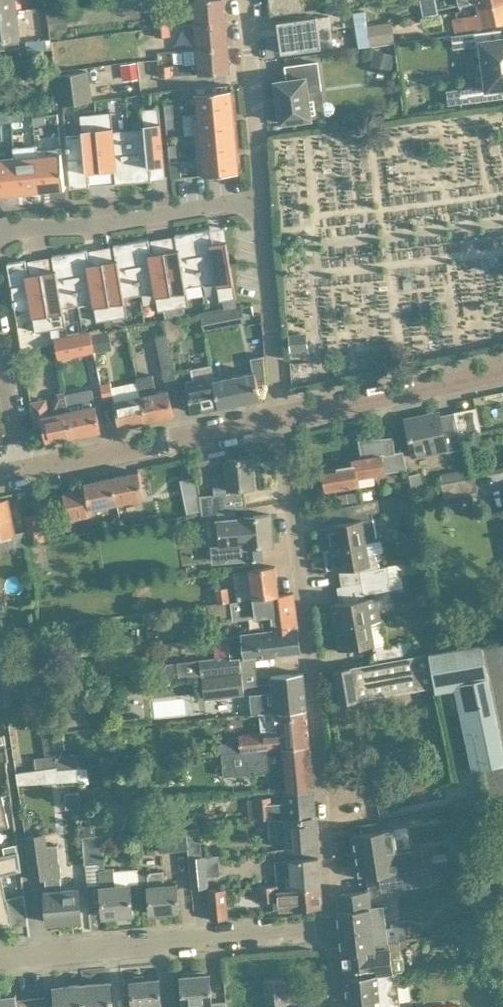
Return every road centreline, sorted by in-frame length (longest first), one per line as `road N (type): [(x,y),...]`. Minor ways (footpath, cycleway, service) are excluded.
road 1 (residential): [(332,925),(280,417)]
road 2 (residential): [(0,956),(332,925)]
road 3 (residential): [(262,197),(0,234)]
road 4 (residential): [(22,471),(280,417)]
road 5 (residential): [(280,417),(502,368)]
road 6 (residential): [(280,417),(262,197)]
road 7 (residential): [(262,197),(246,0)]

